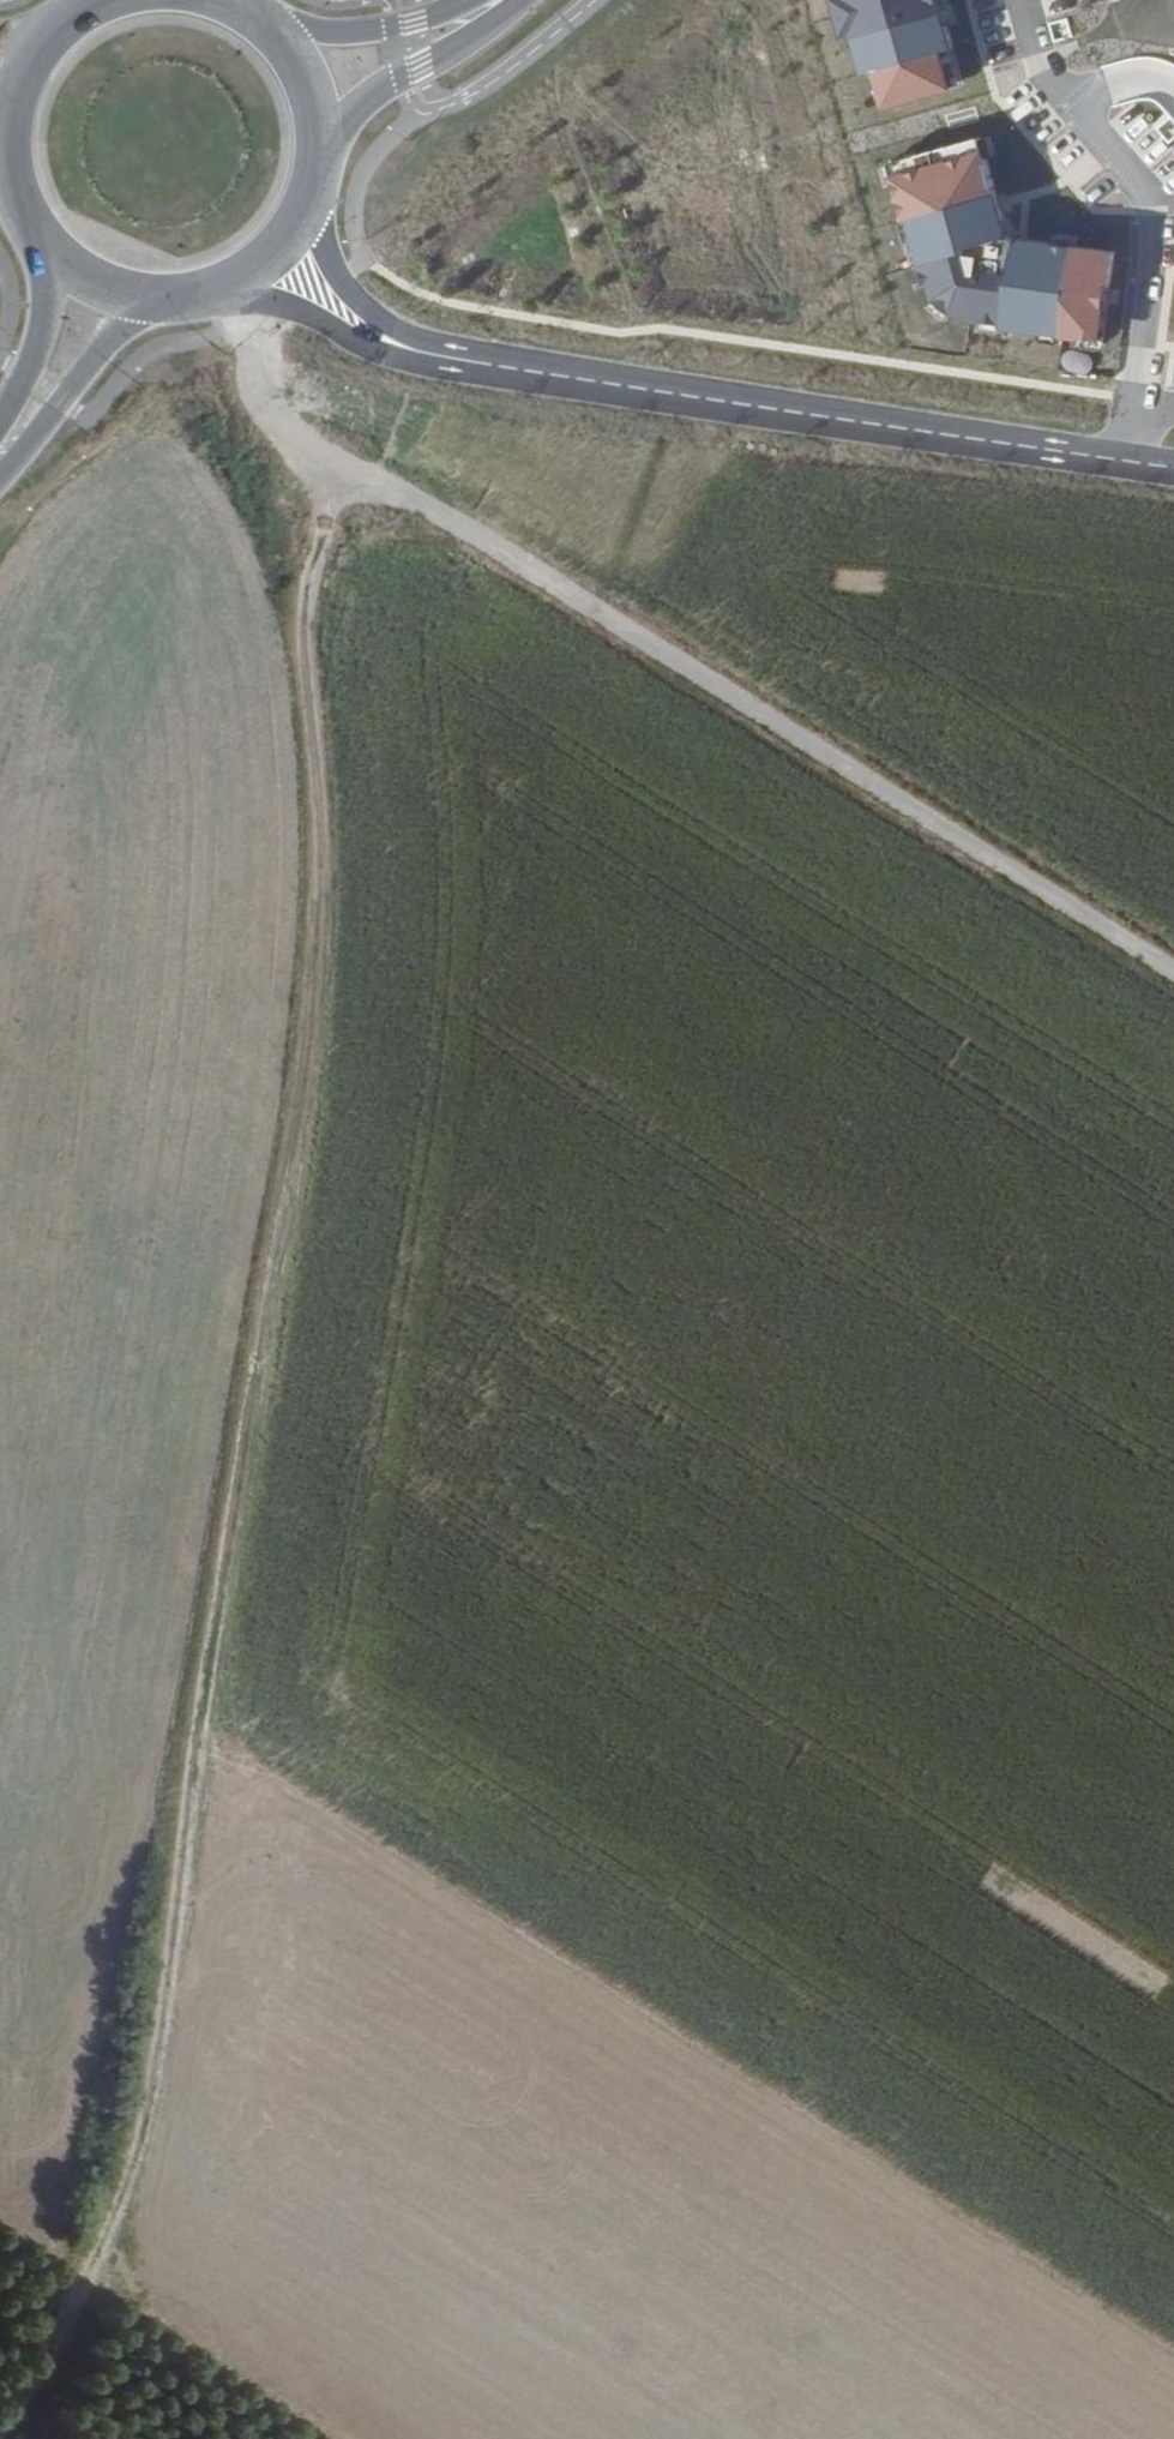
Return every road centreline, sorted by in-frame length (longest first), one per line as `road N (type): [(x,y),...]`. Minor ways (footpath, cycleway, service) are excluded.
road 1 (track): [(324,469),(306,607),(321,942),(167,1990),(49,2343),(1,2438)]
road 2 (track): [(324,469),(462,531),(1173,980)]
road 3 (residential): [(1173,467),(409,350),(328,301),(277,248)]
road 4 (primary): [(89,0),(40,40),(9,104),(9,173),(25,214),(52,250)]
road 5 (primary): [(0,477),(63,400),(169,296)]
road 6 (tertiary): [(321,144),(366,101),(472,38),(517,0)]
road 7 (tertiary): [(465,0),(392,26),(274,26)]
road 8 (primary): [(52,250),(48,310),(0,420)]
road 9 (track): [(258,335),(249,392),(324,469)]
road 10 (primary): [(321,144),(317,101),(274,26)]
road 11 (primary): [(52,250),(106,285),(169,296)]
road 12 (primary): [(169,296),(228,282),(277,248)]

